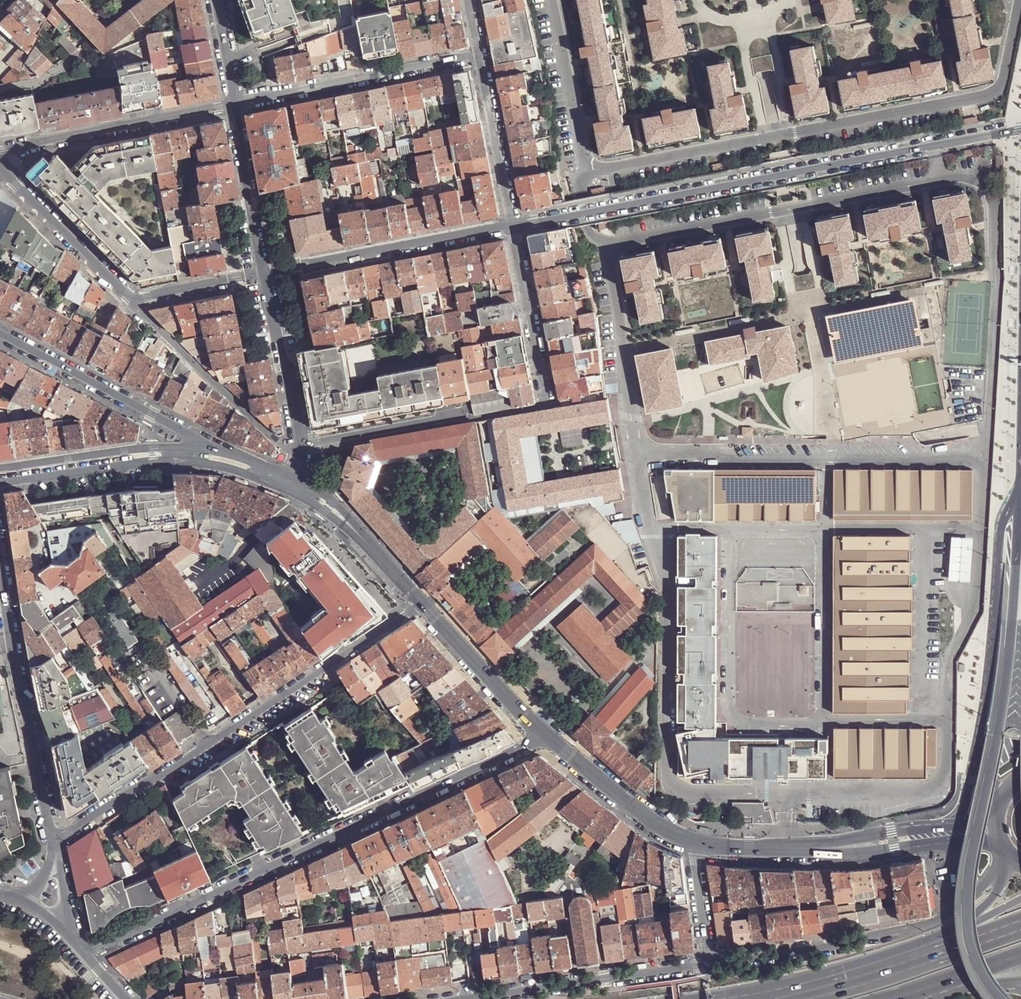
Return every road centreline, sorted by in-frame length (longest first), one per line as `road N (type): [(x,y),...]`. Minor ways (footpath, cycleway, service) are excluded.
road 1 (residential): [(1020,130),(513,225)]
road 2 (residential): [(547,737),(86,955)]
road 3 (motorway): [(1020,505),(1006,683),(965,891),(974,959),(999,998)]
road 4 (residential): [(54,844),(421,603)]
road 5 (residential): [(1004,847),(994,873),(966,903),(914,930),(715,966)]
road 6 (residential): [(513,225),(550,405),(449,424)]
road 7 (residential): [(0,568),(54,844)]
road 8 (residential): [(235,105),(481,51)]
road 9 (residential): [(513,225),(267,275)]
road 10 (secondary): [(1020,491),(1003,521),(983,732)]
road 11 (residential): [(715,966),(473,998)]
road 12 (residential): [(0,155),(235,105)]
road 13 (tertiary): [(208,445),(0,335)]
road 14 (residential): [(132,301),(295,457)]
road 15 (tertiary): [(0,485),(189,461)]
road 16 (residential): [(0,170),(132,301)]
road 17 (tertiary): [(547,737),(421,603)]
road 18 (tertiary): [(818,850),(1001,843)]
road 19 (tertiary): [(421,603),(345,520),(289,483)]
road 20 (tertiary): [(690,841),(653,823),(547,737)]
road 21 (residential): [(481,51),(513,225)]
road 22 (motorway): [(1020,925),(854,983)]
road 23 (residential): [(301,446),(267,275)]
road 24 (residential): [(267,275),(235,105)]
road 25 (trunk): [(945,935),(788,985)]
road 26 (residential): [(301,446),(449,424)]
road 27 (tertiary): [(954,825),(818,850)]
road 28 (residential): [(132,301),(267,275)]
road 29 (tertiary): [(818,850),(690,841)]
road 30 (residential): [(715,966),(690,841)]

